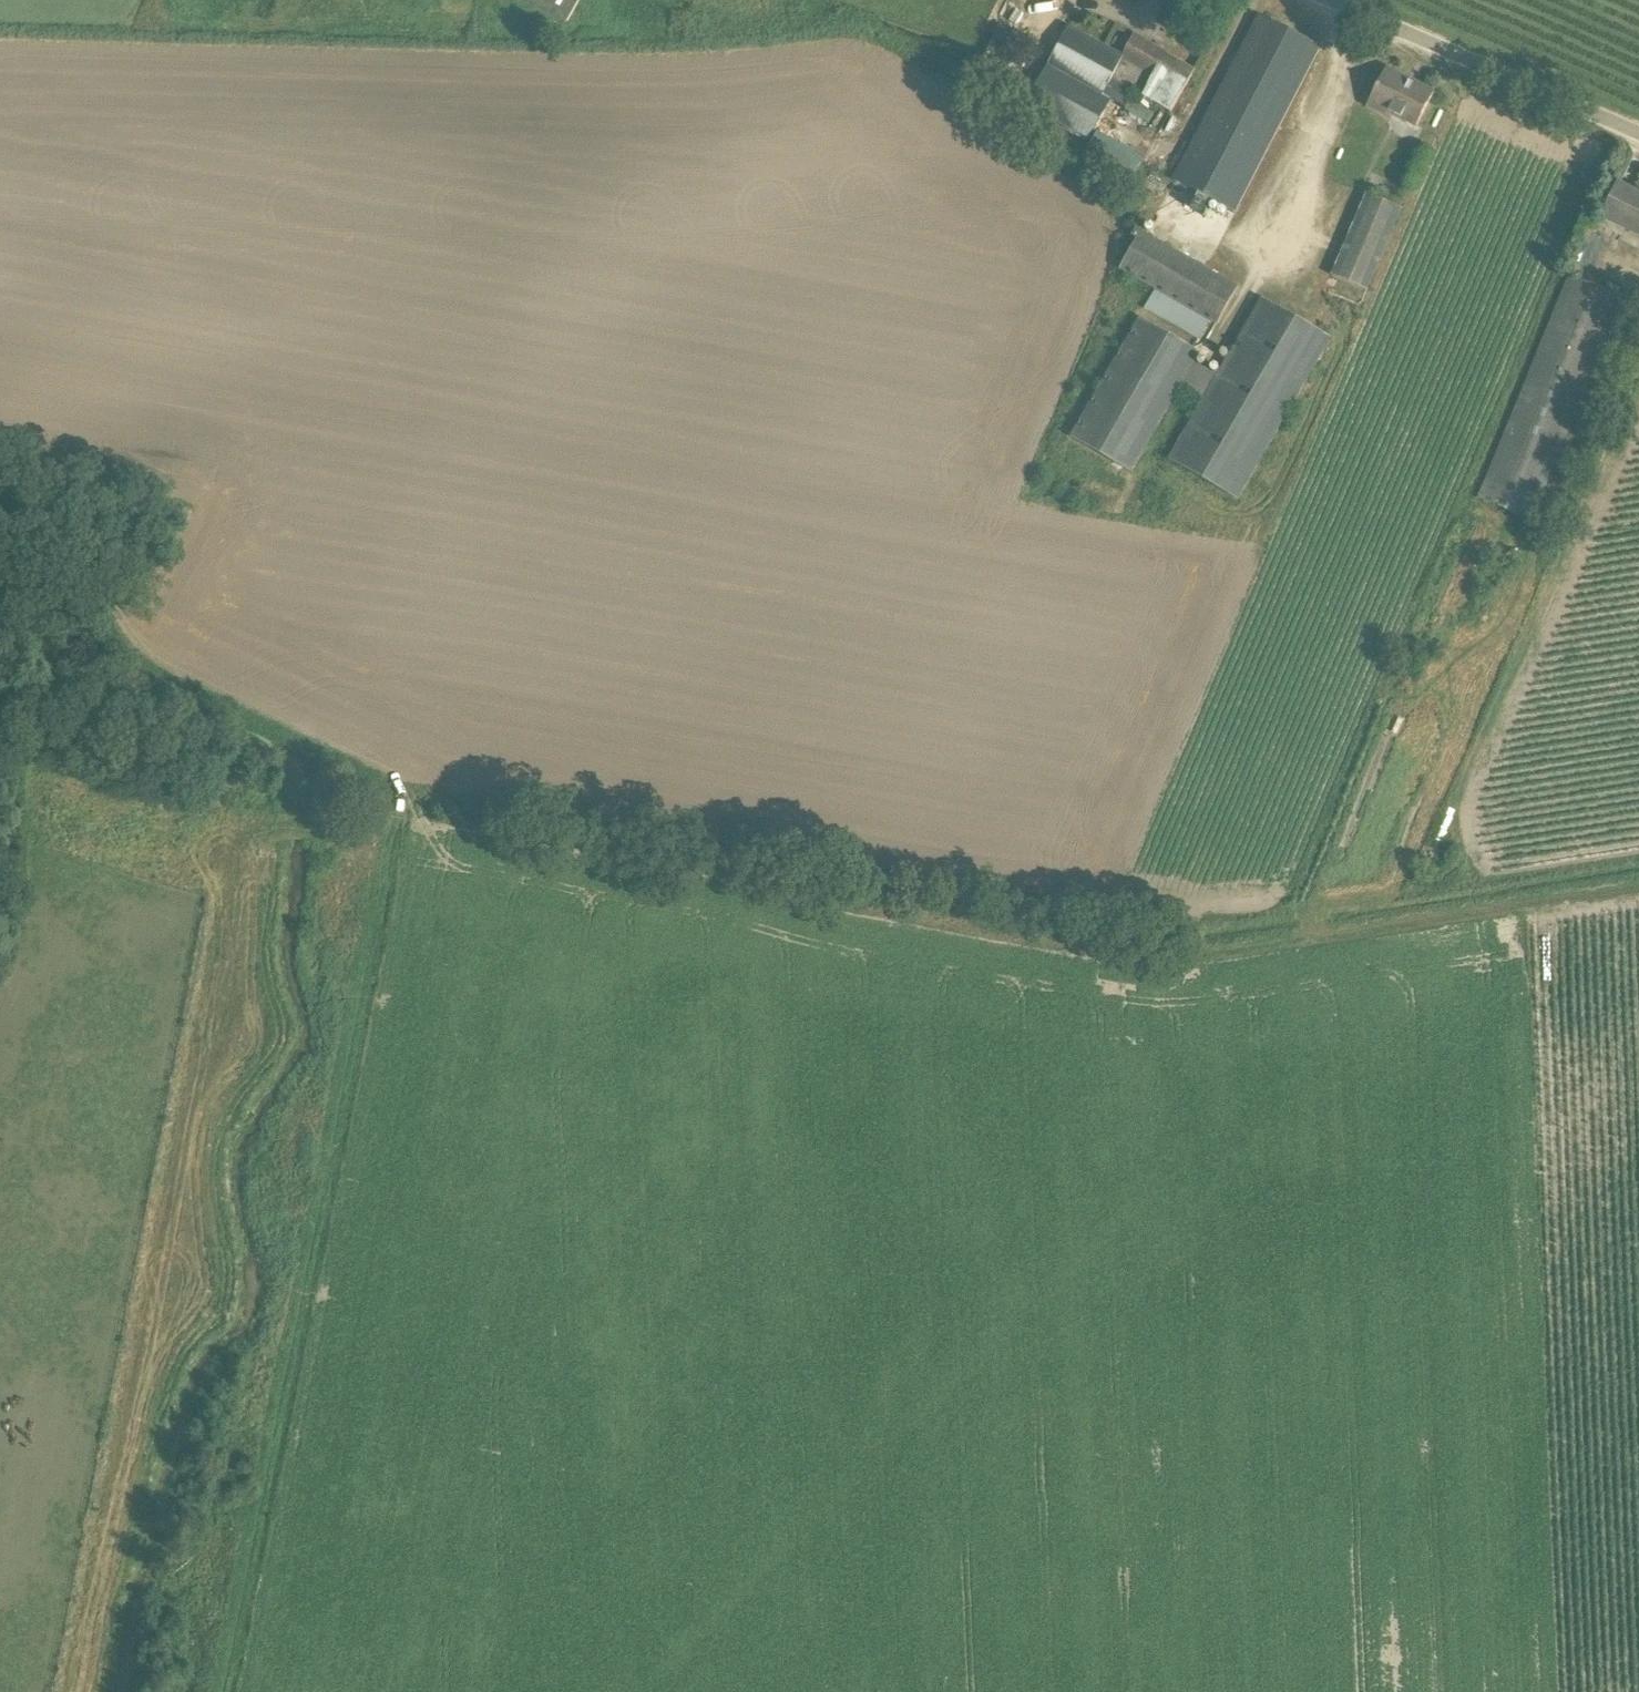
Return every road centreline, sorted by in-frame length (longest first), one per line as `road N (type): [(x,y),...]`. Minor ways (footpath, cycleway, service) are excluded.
road 1 (unclassified): [(1352,0),(1638,127)]

